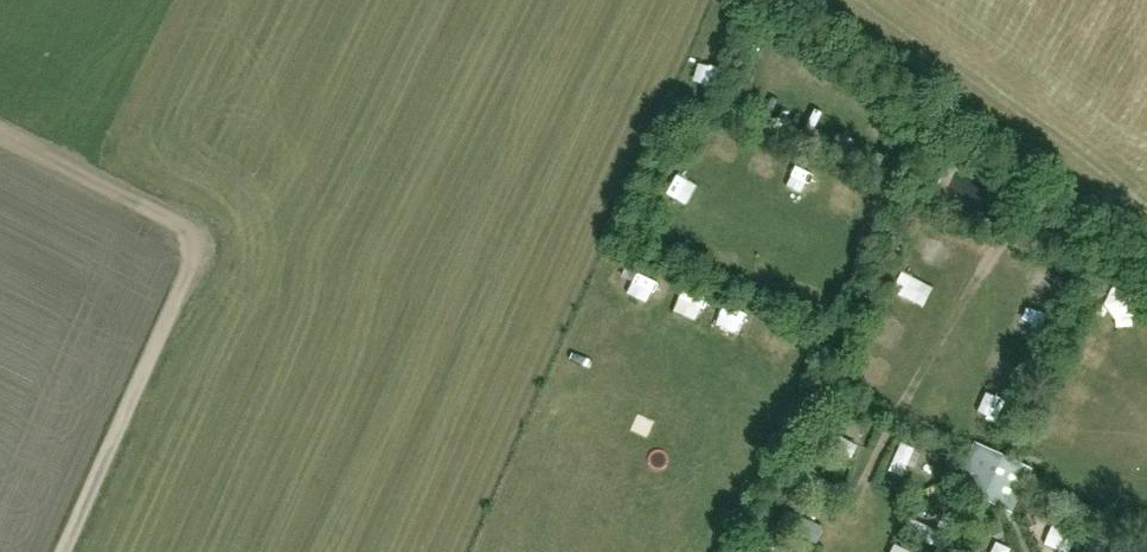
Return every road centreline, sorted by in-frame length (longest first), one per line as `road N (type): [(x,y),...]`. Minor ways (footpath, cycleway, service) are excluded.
road 1 (track): [(1089,209),(1013,223),(873,457),(859,497)]
road 2 (unclassified): [(64,551),(194,255),(195,237),(183,224)]
road 3 (track): [(801,368),(910,140),(965,119)]
road 4 (track): [(965,119),(1146,246)]
road 5 (track): [(183,224),(0,134)]

